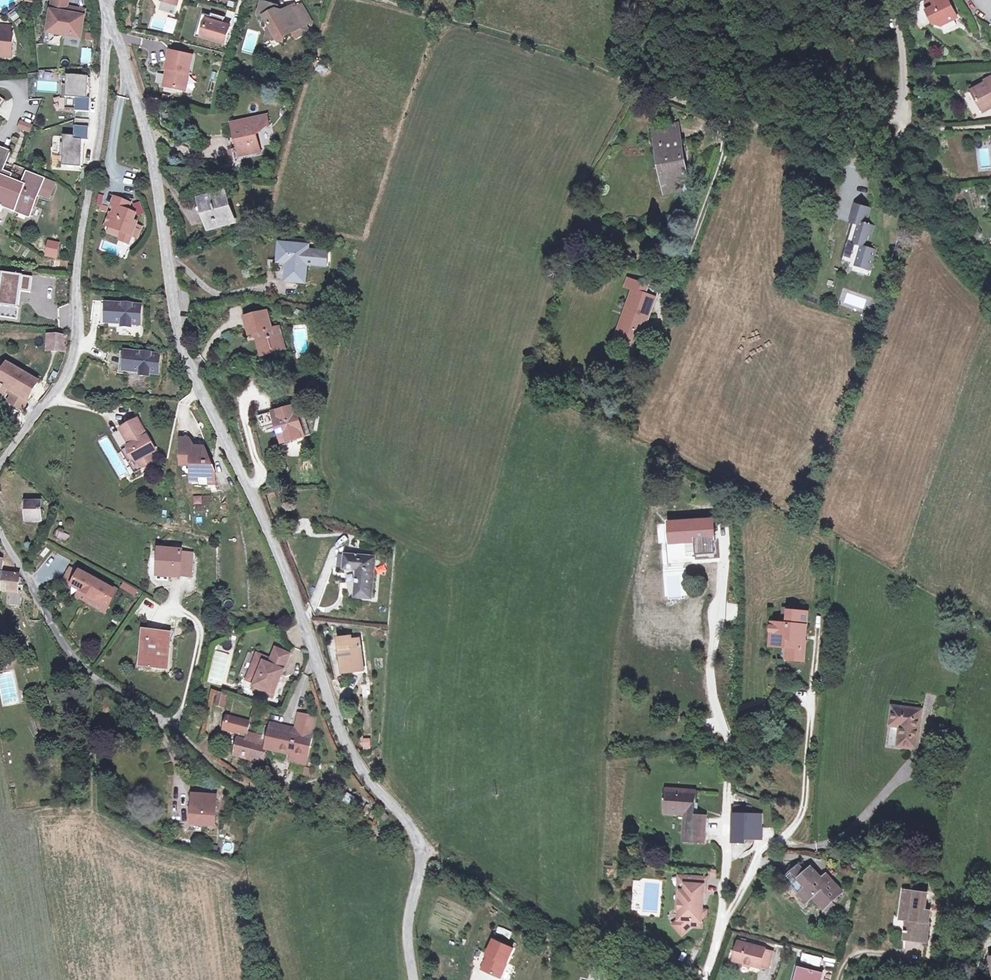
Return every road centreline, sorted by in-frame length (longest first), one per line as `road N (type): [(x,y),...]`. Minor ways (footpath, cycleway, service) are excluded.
road 1 (residential): [(108,12),(146,137),(178,332),(299,604),(361,773),(421,849),(406,937),(413,979)]
road 2 (residential): [(108,12),(70,377),(0,465)]
road 3 (track): [(370,0),(693,103)]
road 4 (residential): [(173,729),(77,671),(0,534)]
road 5 (unclassified): [(693,103),(732,124),(773,125),(817,108),(855,129),(900,120)]
road 6 (residential): [(894,0),(900,120)]

